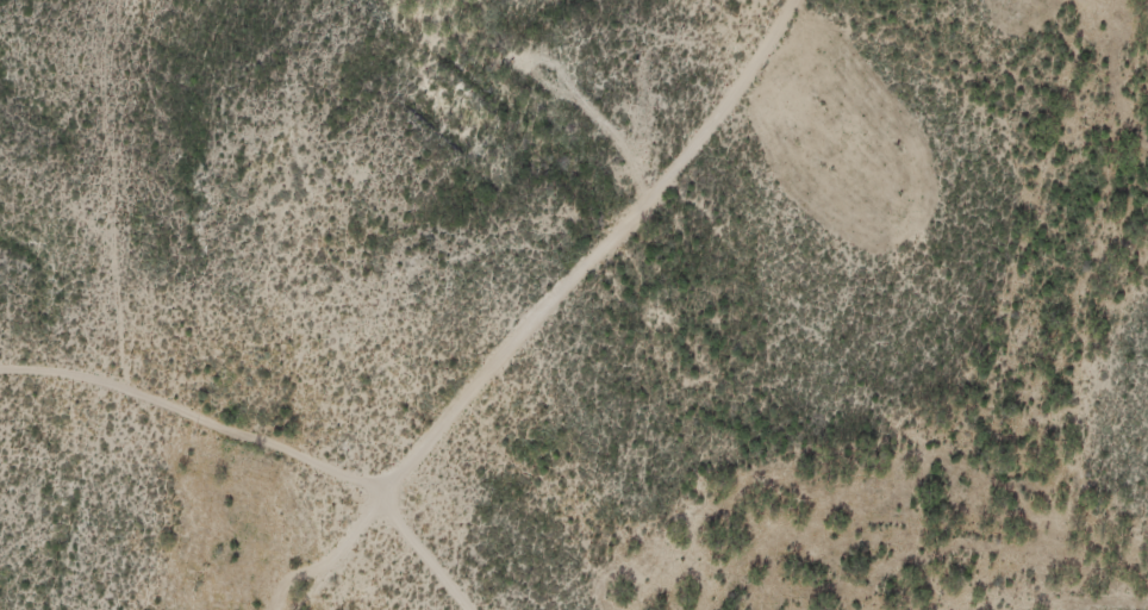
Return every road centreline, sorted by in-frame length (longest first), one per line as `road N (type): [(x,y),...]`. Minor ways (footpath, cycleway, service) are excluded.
road 1 (track): [(1147,553),(399,490),(302,609)]
road 2 (track): [(399,490),(486,378),(694,155),(781,39),(800,0)]
road 3 (track): [(0,374),(65,378),(399,490)]
road 4 (track): [(114,394),(89,0)]

